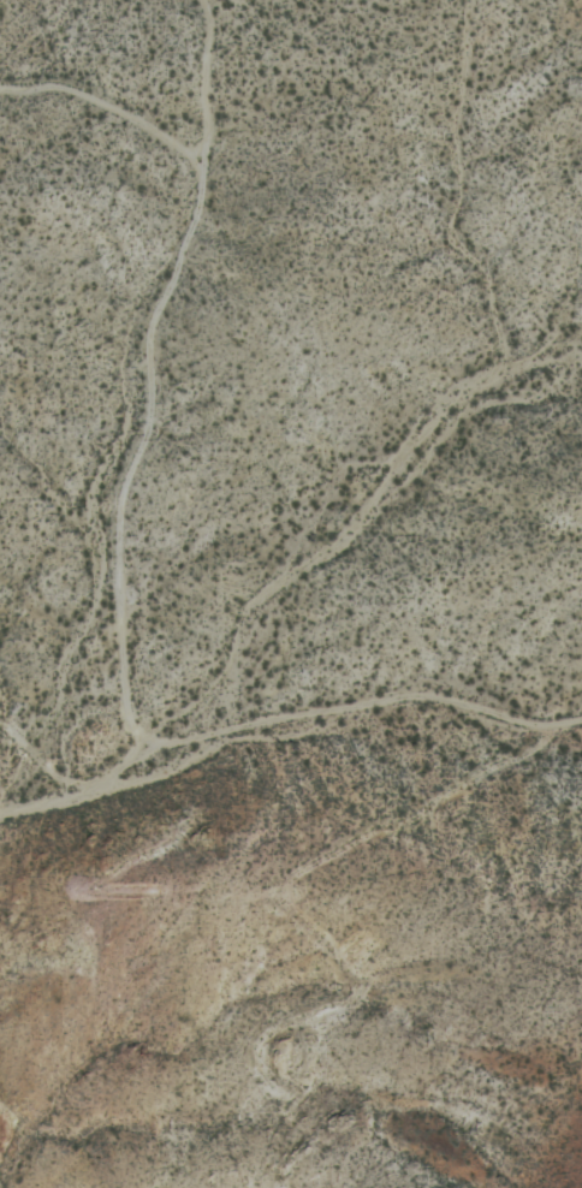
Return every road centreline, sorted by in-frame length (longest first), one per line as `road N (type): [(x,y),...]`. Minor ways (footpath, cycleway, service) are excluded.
road 1 (track): [(127,786),(127,529),(183,239),(177,0)]
road 2 (track): [(581,711),(516,743),(440,718),(127,786),(71,786),(0,756)]
road 3 (track): [(253,1095),(265,1064),(352,1033),(352,976),(321,932),(321,875),(510,768),(516,743)]
road 4 (track): [(0,106),(177,125)]

